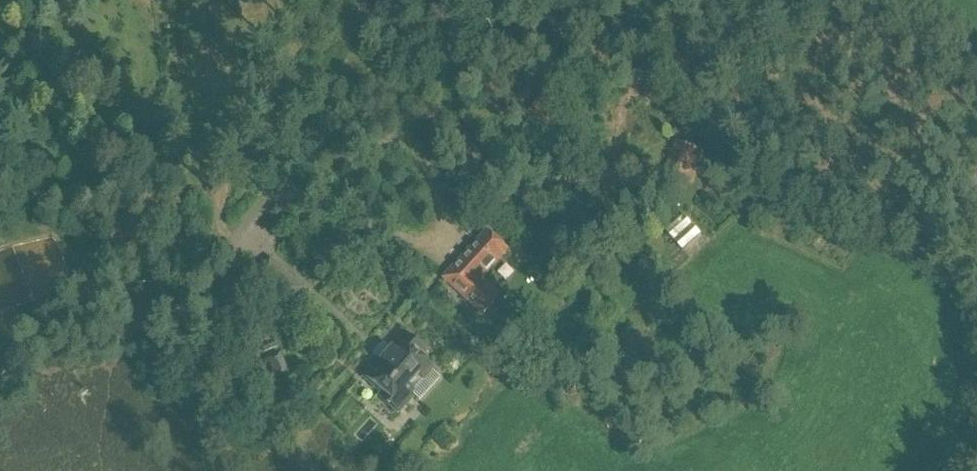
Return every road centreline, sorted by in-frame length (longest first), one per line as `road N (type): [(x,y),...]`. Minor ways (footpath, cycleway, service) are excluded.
road 1 (track): [(203,275),(270,0)]
road 2 (track): [(312,0),(449,205)]

